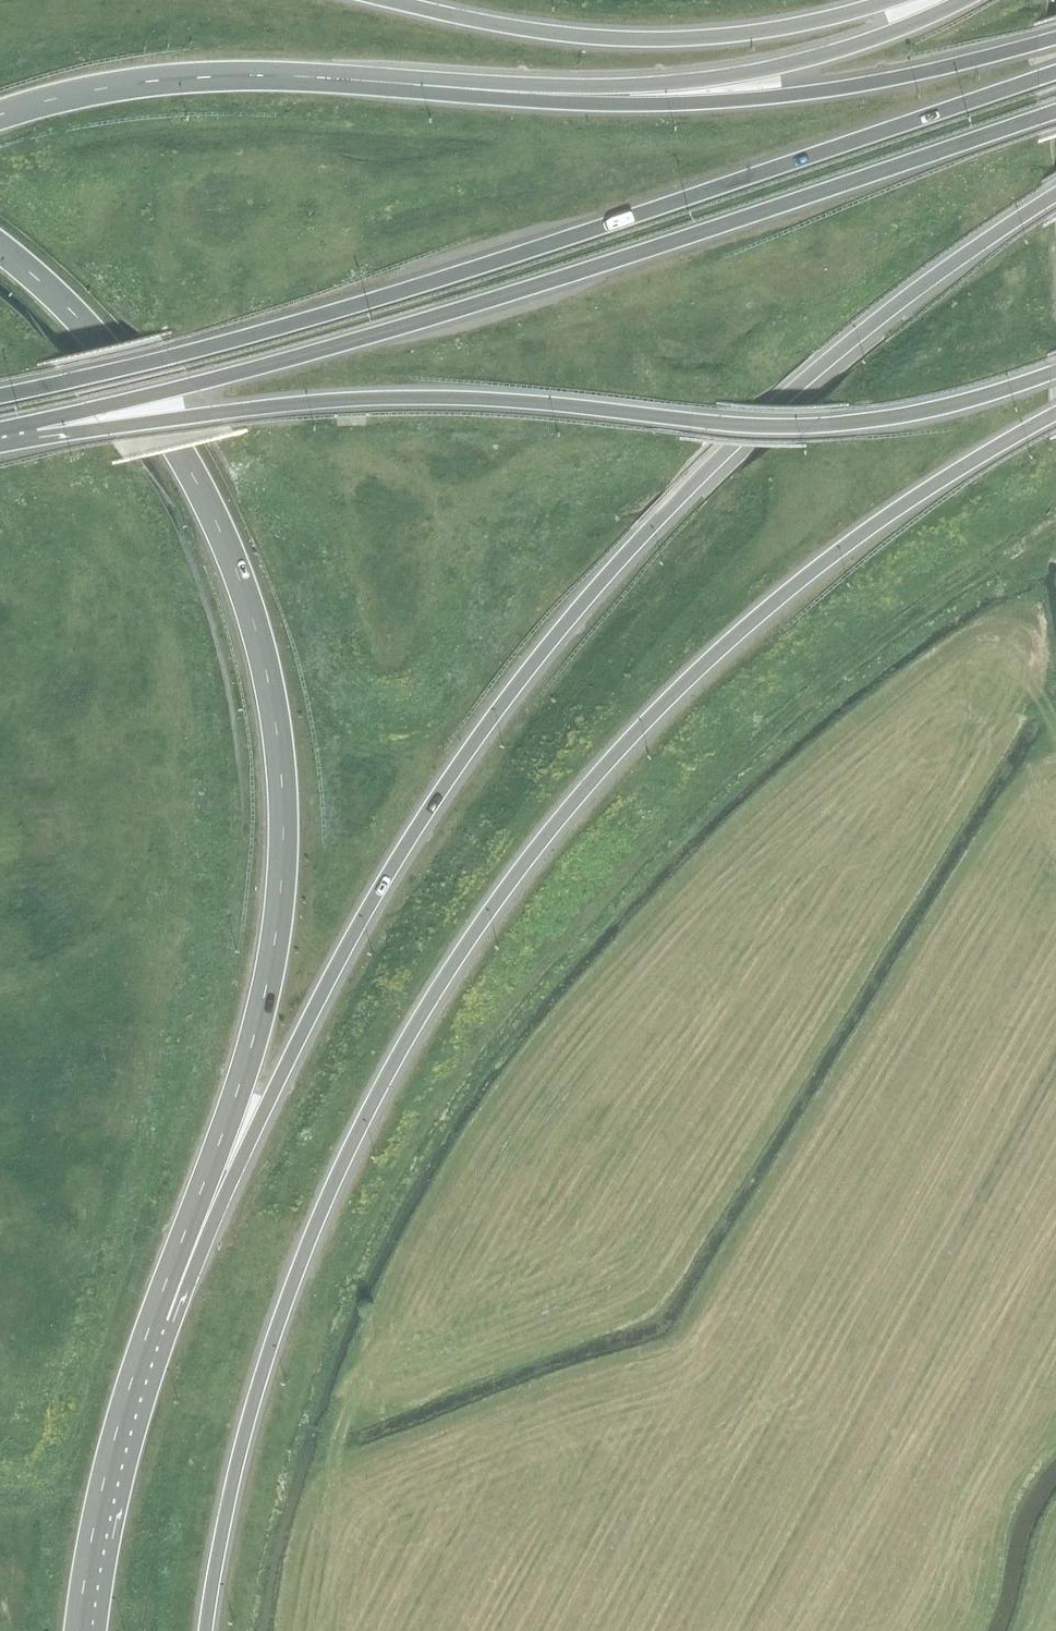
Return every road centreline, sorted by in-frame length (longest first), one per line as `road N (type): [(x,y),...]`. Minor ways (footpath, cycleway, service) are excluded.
road 1 (trunk): [(205,1630),(241,1447),(301,1261),(378,1094),(473,935),(626,741),(744,627),(884,517),(1055,413)]
road 2 (trunk): [(156,1331),(190,1279),(283,1072),(382,883),(524,674),(597,585),(747,431),(918,291),(1055,196)]
road 3 (trunk): [(156,1331),(253,1041),(274,943),(283,836),(275,727),(254,625),(194,479),(106,354),(0,250)]
road 4 (trunk): [(1055,74),(387,295),(0,395)]
road 5 (trunk): [(34,421),(371,339),(1055,114)]
road 6 (trunk): [(34,421),(96,429),(410,397),(811,424),(942,407),(1055,370)]
road 7 (trunk): [(1055,38),(849,89),(700,106),(550,105),(226,80)]
road 8 (trunk): [(969,0),(798,64),(665,87),(551,89),(291,73),(226,80)]
road 9 (trunk): [(898,0),(761,33),(621,42),(505,30),(370,0)]
road 10 (trunk): [(84,1630),(109,1486),(156,1331)]
road 11 (trunk): [(226,80),(121,89),(0,118)]

